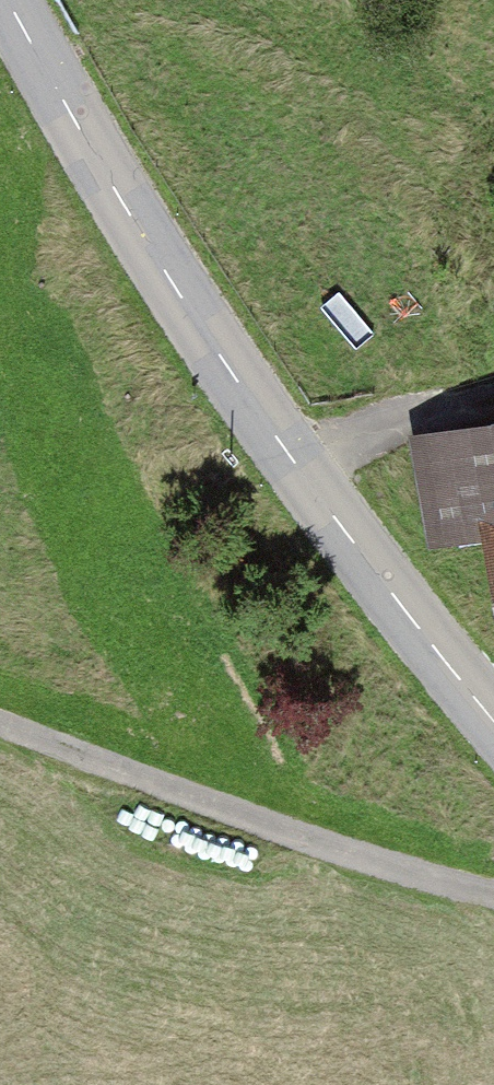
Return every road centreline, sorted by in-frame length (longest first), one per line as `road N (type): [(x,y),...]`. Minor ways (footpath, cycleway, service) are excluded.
road 1 (tertiary): [(493,718),(209,335),(9,0)]
road 2 (track): [(36,49),(136,23),(299,54),(374,97),(441,161),(493,240)]
road 3 (track): [(493,898),(0,724)]

